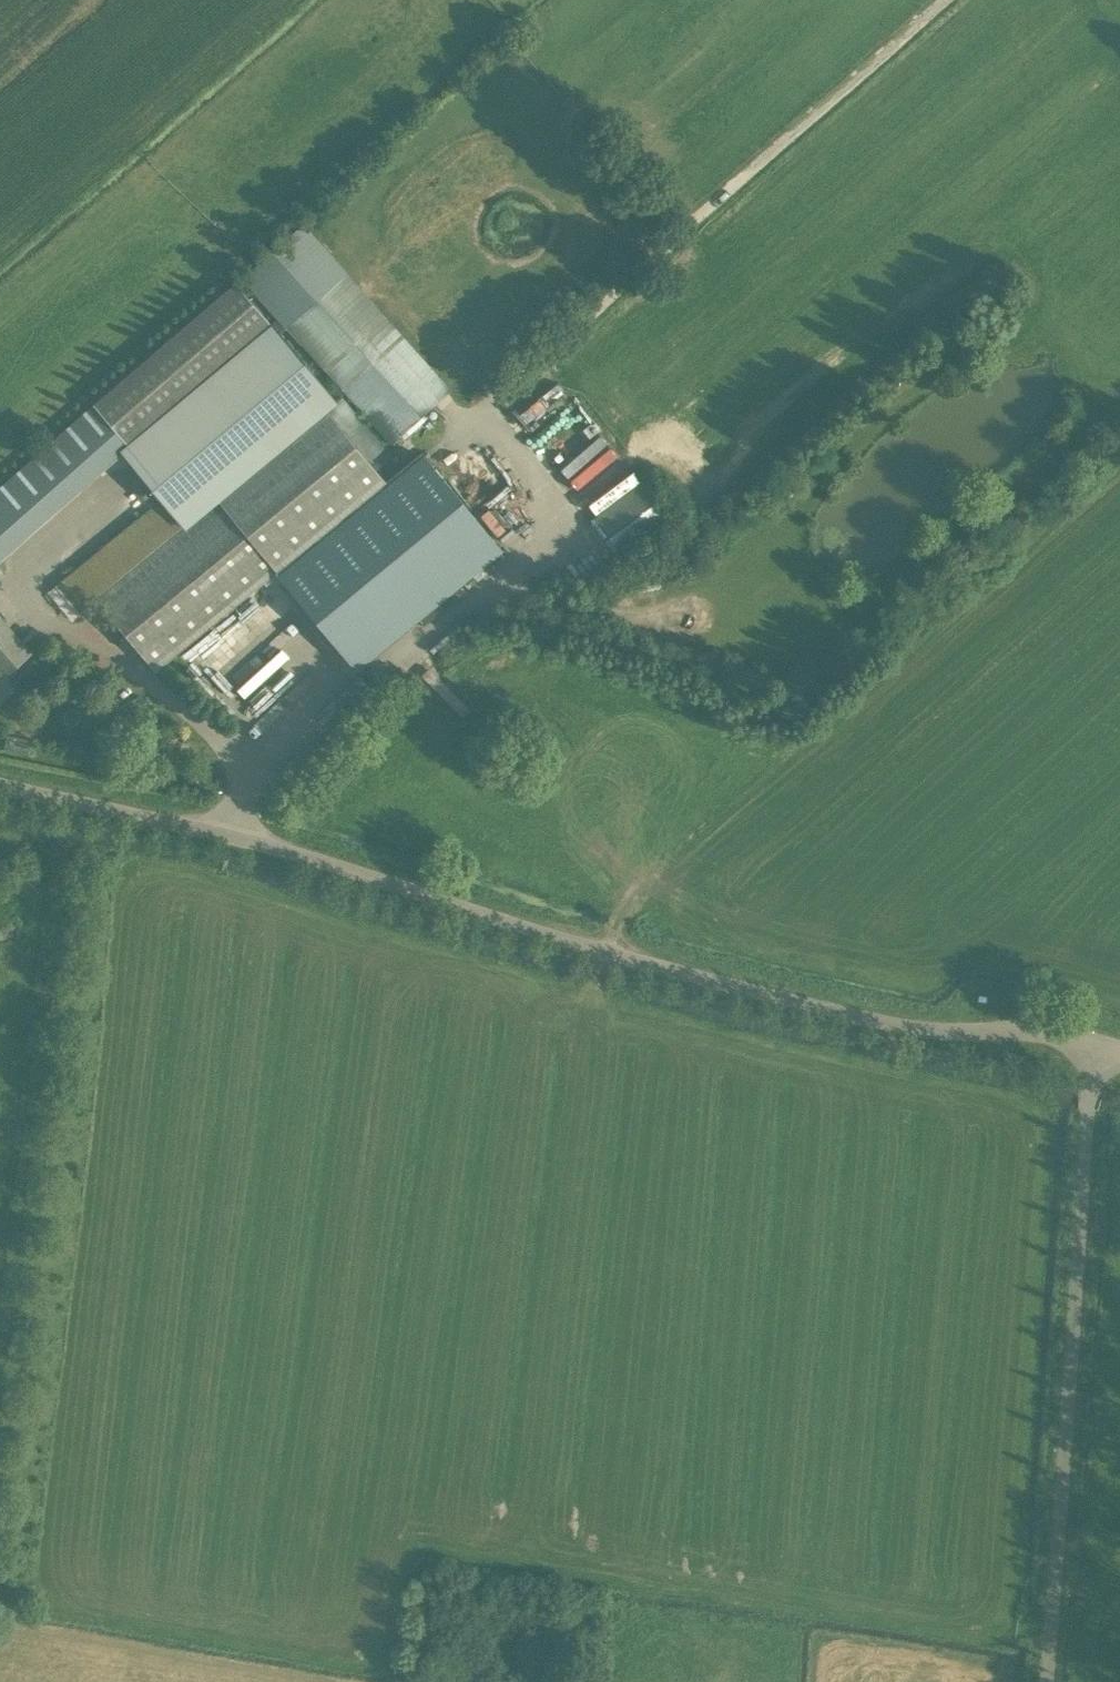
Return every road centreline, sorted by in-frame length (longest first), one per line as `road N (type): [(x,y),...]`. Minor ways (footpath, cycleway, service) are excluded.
road 1 (track): [(259,771),(562,527),(475,414),(944,0)]
road 2 (unclassified): [(1105,1045),(1034,1028),(913,1027),(643,961),(217,828),(0,782)]
road 3 (unclassified): [(1047,1681),(1090,1111),(1105,1045)]
road 4 (track): [(217,828),(259,771),(87,629),(1,604)]

